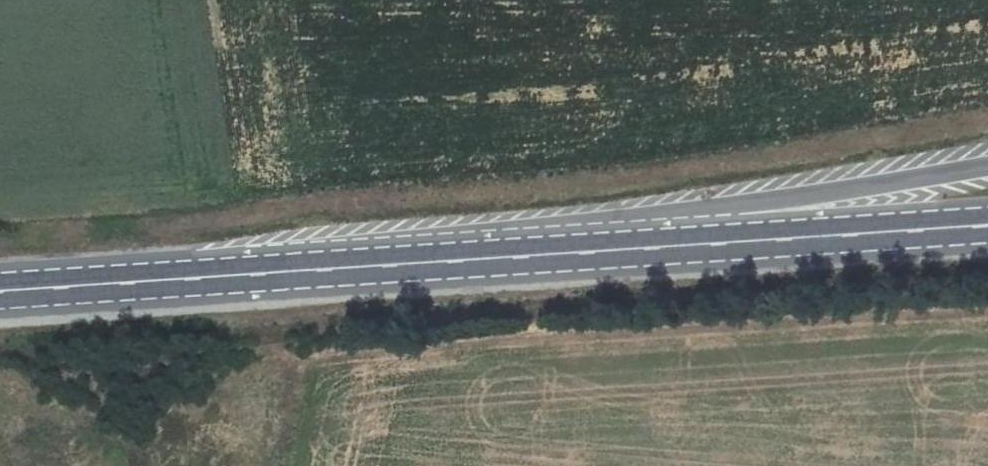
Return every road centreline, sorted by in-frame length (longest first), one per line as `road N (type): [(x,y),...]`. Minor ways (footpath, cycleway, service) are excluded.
road 1 (primary): [(987,164),(337,266)]
road 2 (primary): [(987,224),(337,266)]
road 3 (primary): [(337,266),(0,288)]

